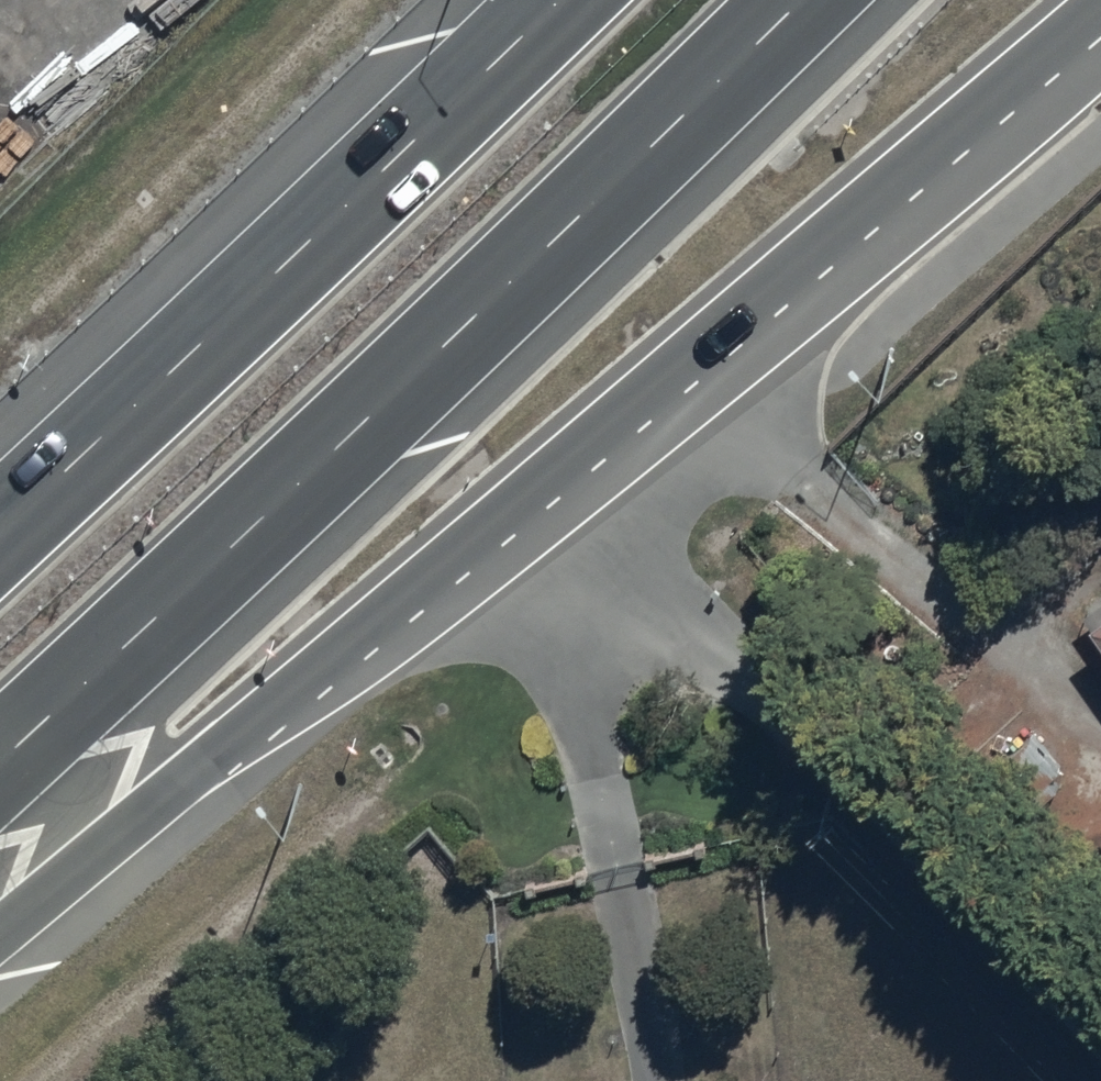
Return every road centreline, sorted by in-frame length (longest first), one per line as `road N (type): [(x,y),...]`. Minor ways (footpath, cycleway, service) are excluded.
road 1 (trunk): [(1100,5),(0,929)]
road 2 (trunk): [(799,0),(0,762)]
road 3 (track): [(547,473),(1100,1031)]
road 4 (trunk): [(0,522),(554,0)]
road 5 (track): [(481,528),(620,831),(637,1080)]

